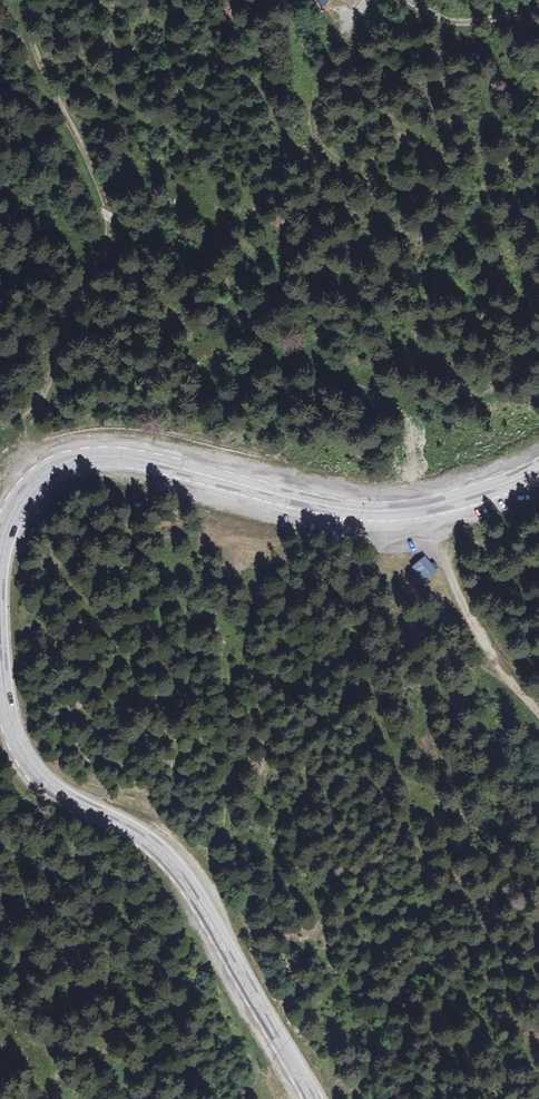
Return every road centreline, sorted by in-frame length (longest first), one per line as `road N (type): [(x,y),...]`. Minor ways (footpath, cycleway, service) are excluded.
road 1 (secondary): [(0,544),(27,481),(88,454),(386,511),(473,497),(538,471)]
road 2 (secondary): [(314,1098),(169,865),(39,777),(4,707),(0,670)]
road 3 (track): [(538,195),(388,185),(339,164),(318,143),(315,92),(366,0)]
road 4 (track): [(106,246),(104,205),(46,78),(28,23),(29,0)]
road 5 (track): [(27,481),(27,432),(106,246)]
road 6 (track): [(419,507),(485,652),(538,714)]
road 7 (track): [(407,0),(442,17),(538,13)]

